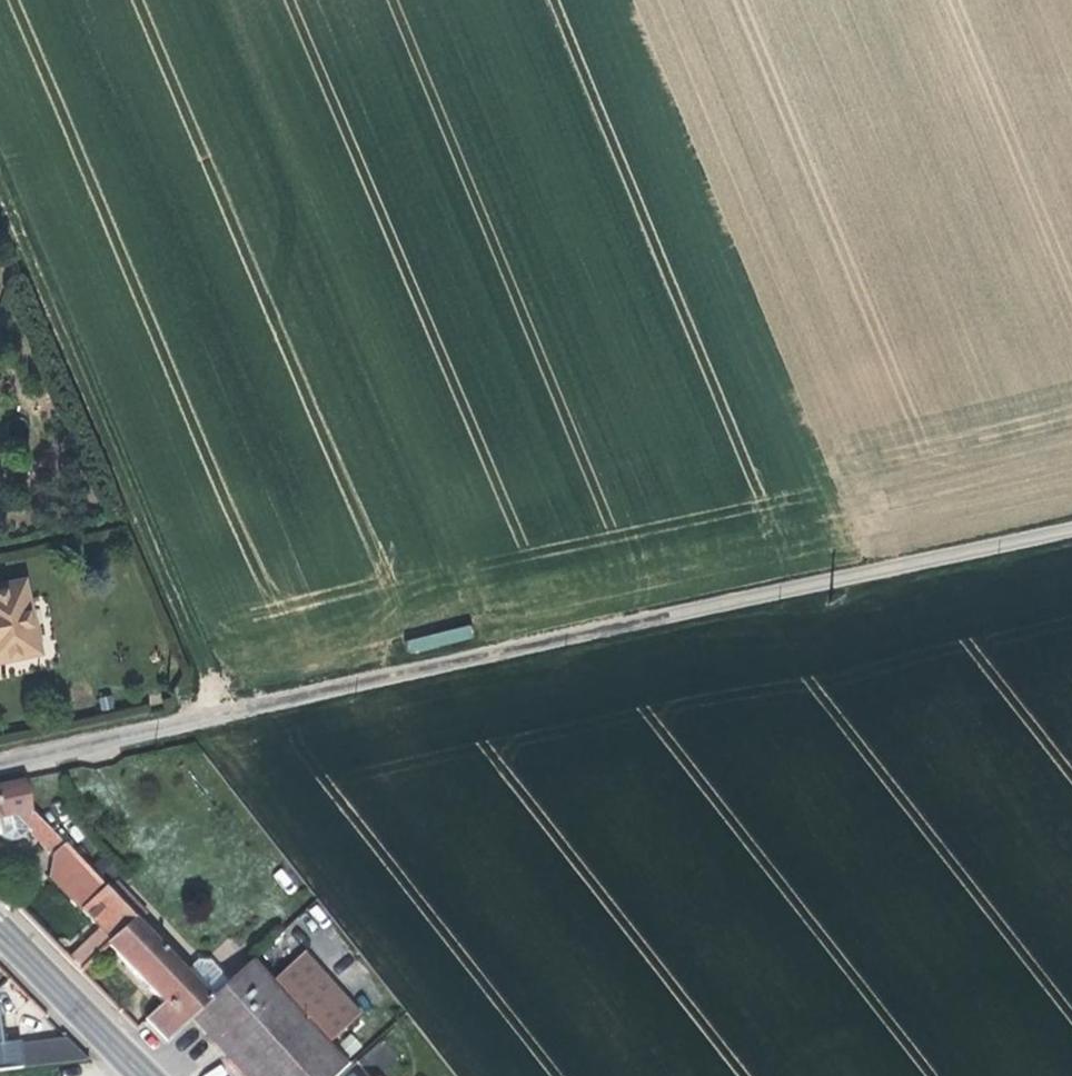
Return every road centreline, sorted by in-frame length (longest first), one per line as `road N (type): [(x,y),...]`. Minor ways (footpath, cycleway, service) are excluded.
road 1 (unclassified): [(0,764),(1071,537)]
road 2 (track): [(0,180),(226,715)]
road 3 (secondary): [(0,930),(143,1075)]

